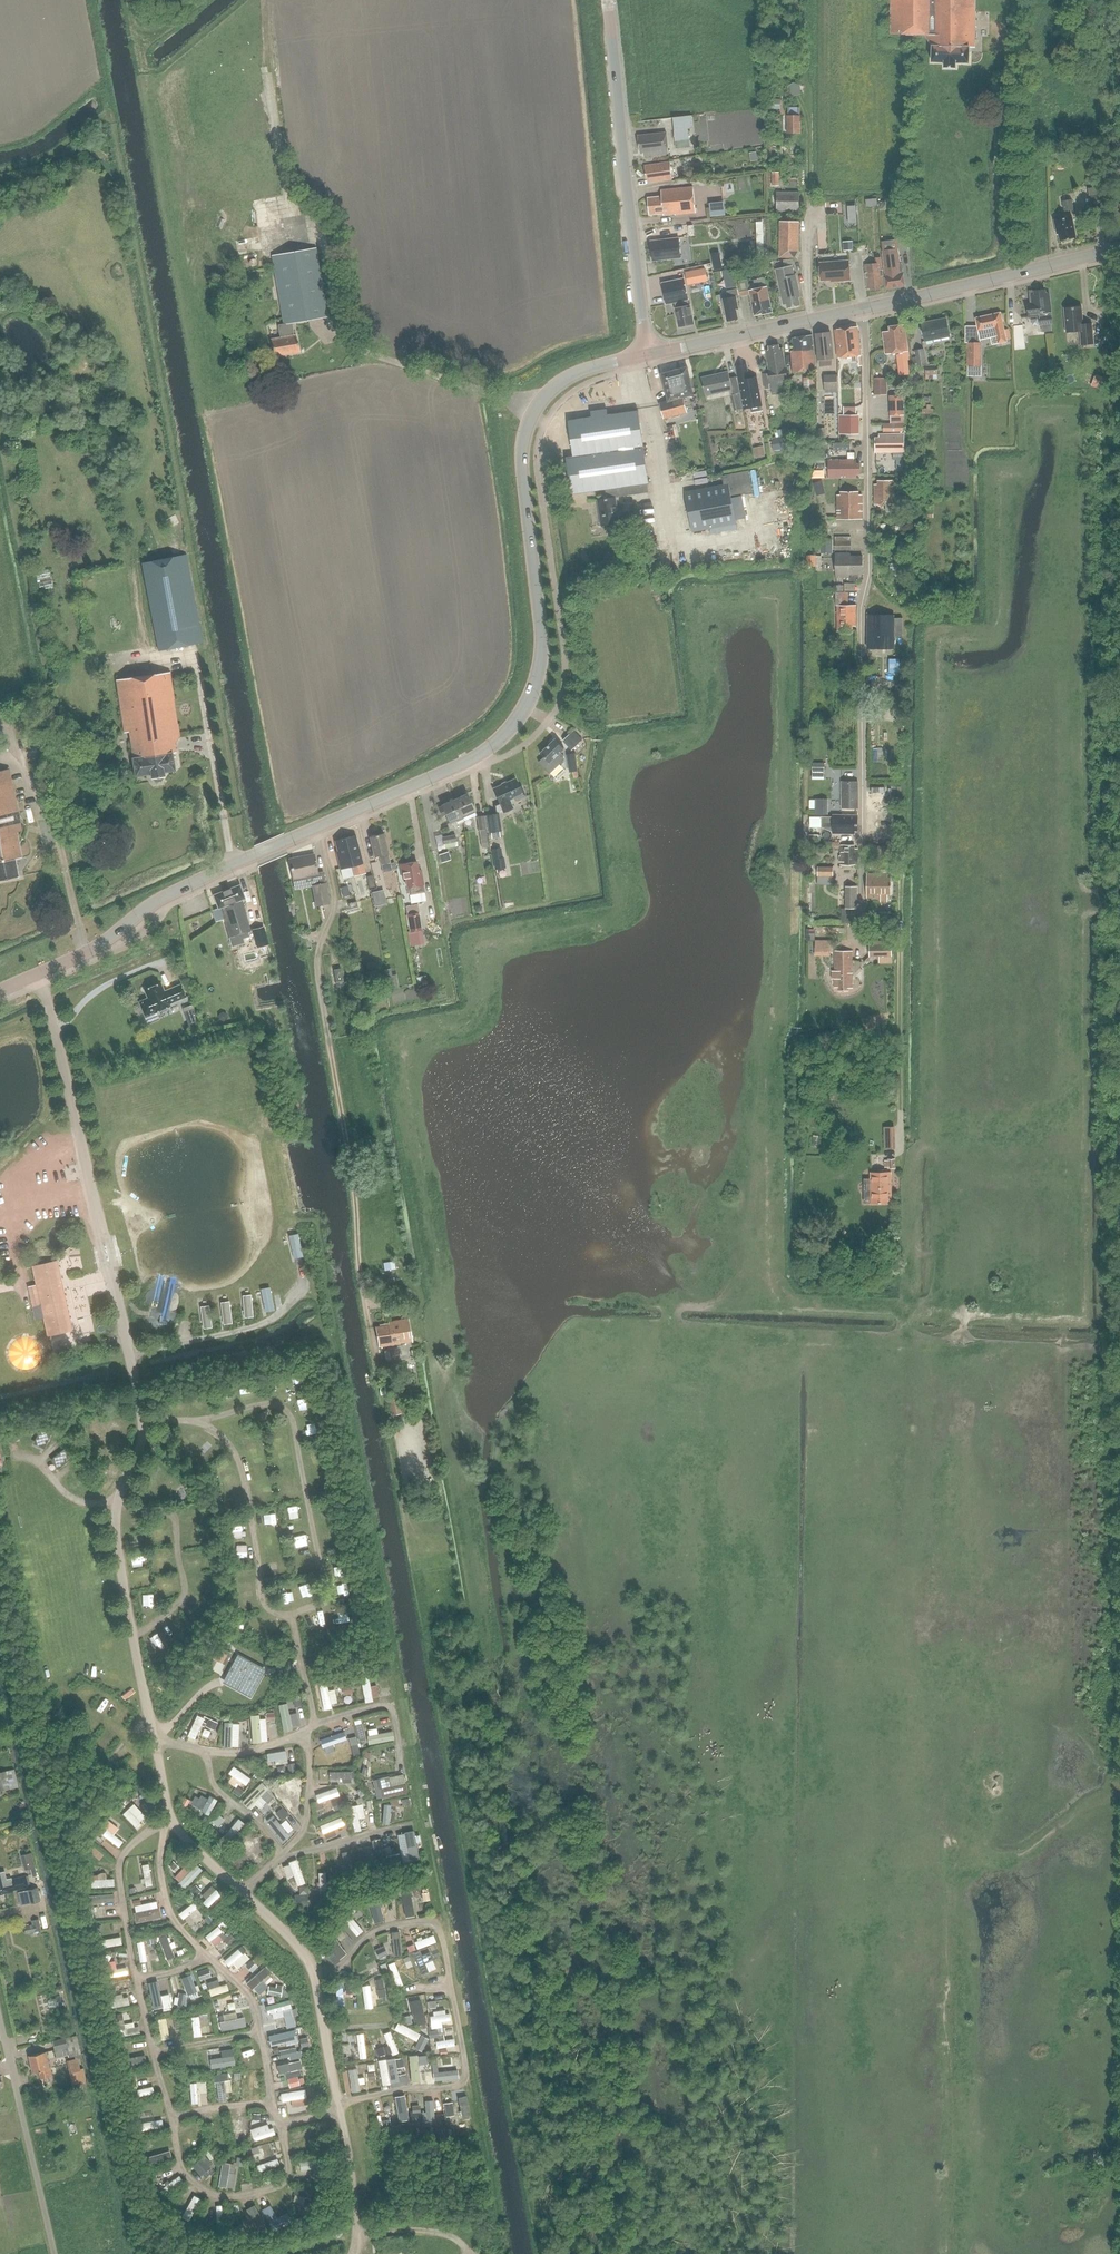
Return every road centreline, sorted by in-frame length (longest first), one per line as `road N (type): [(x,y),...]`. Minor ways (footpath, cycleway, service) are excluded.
road 1 (secondary): [(285,842),(466,764),(515,725),(544,649),(522,480),(529,424),(567,380),(645,353)]
road 2 (unclassified): [(859,939),(859,619),(867,569),(861,308)]
road 3 (unclassified): [(645,353),(607,0)]
road 4 (secondary): [(0,993),(95,951),(159,900),(250,858)]
road 5 (secondary): [(861,308),(1119,248)]
road 6 (unclassified): [(52,2253),(0,2025)]
road 7 (secondary): [(645,353),(861,308)]

